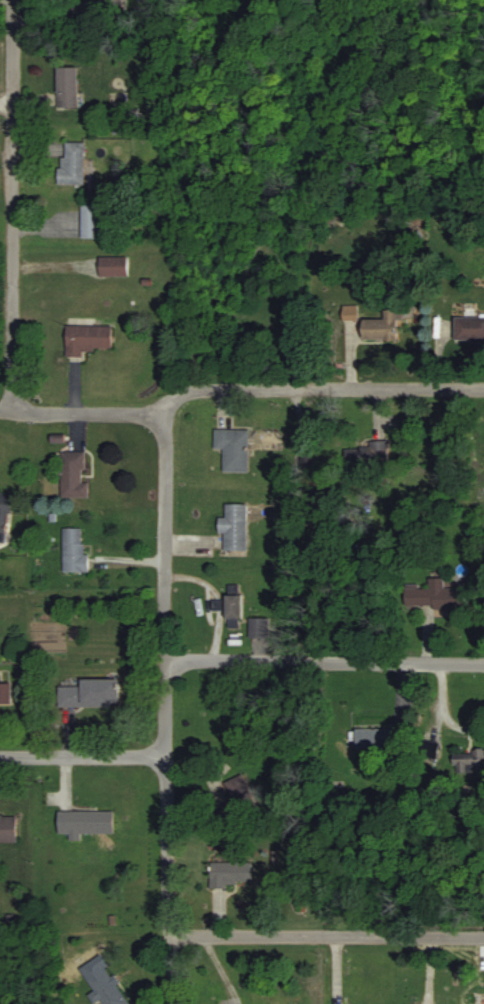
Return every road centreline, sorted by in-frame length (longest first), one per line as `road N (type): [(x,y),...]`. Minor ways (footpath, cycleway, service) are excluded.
road 1 (residential): [(483,391),(212,390),(174,403),(165,441),(167,759)]
road 2 (residential): [(13,413),(12,0)]
road 3 (residential): [(483,664),(166,663)]
road 4 (residential): [(483,940),(171,937)]
road 5 (residential): [(171,937),(167,759)]
road 6 (residential): [(167,759),(0,759)]
road 7 (residential): [(167,417),(13,413)]

